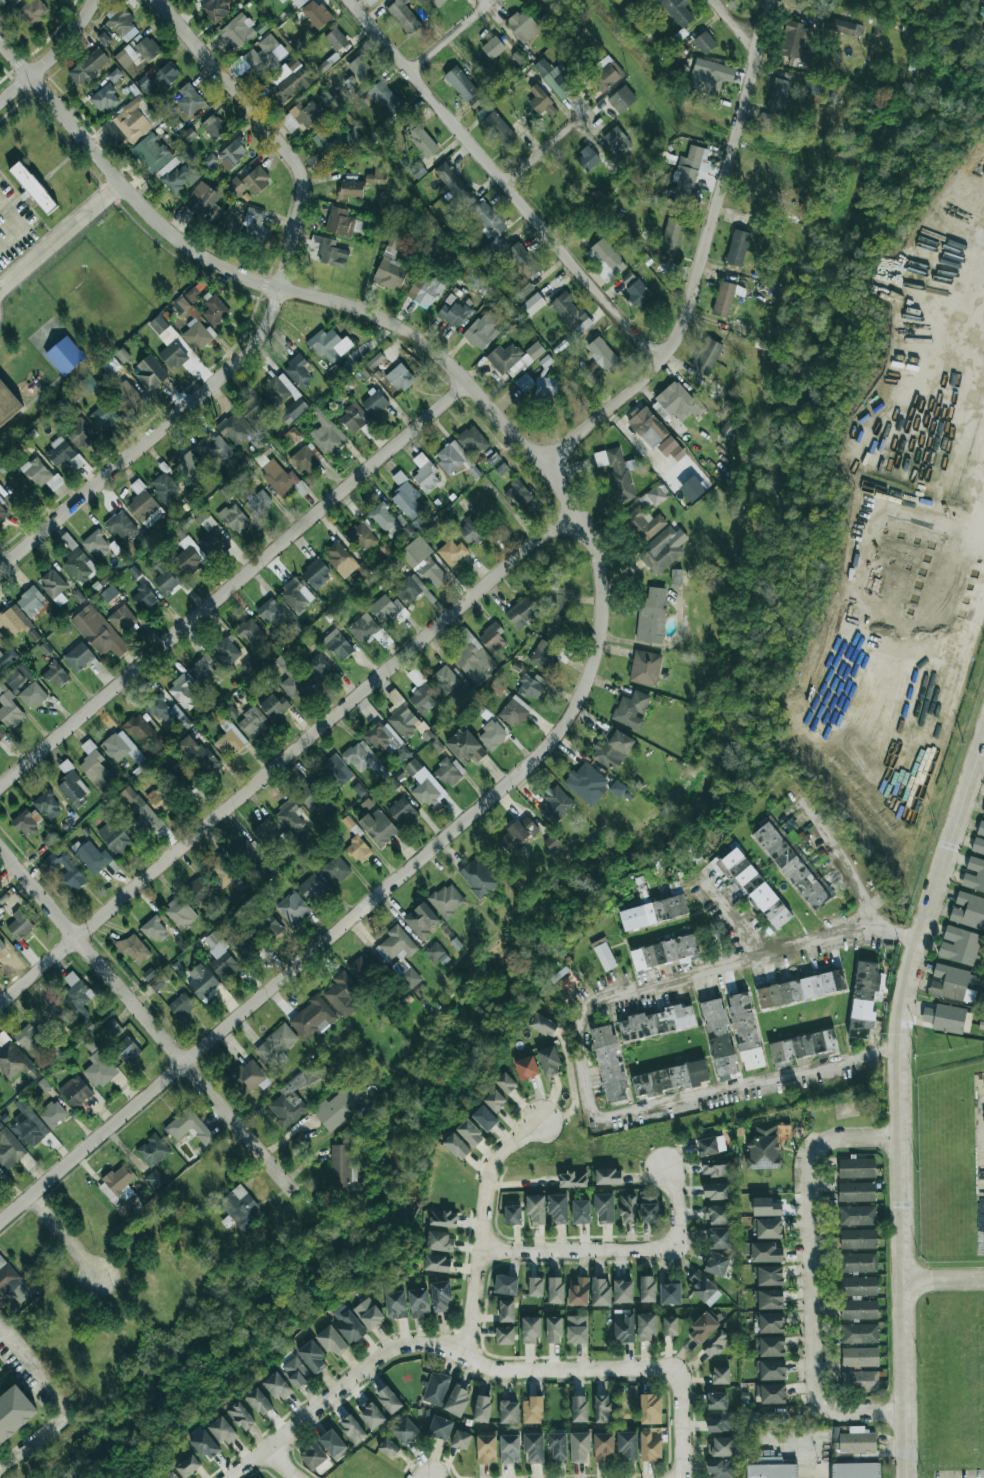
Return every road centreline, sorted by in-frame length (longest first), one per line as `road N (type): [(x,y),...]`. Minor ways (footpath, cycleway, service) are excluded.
road 1 (tertiary): [(0,1224),(527,767),(577,702),(595,655),(600,610)]
road 2 (tertiary): [(0,39),(180,241),(251,280),(371,314),(444,361),(563,495),(594,555),(600,610)]
road 3 (residential): [(900,1049),(606,1116),(590,1107),(578,1035),(598,1000),(754,956),(860,928),(921,940)]
road 4 (residential): [(0,1003),(575,515)]
road 5 (tertiary): [(983,744),(902,1018),(909,1477)]
road 6 (residential): [(0,568),(243,359),(267,321),(283,270),(303,195),(299,170),(157,0)]
road 7 (residential): [(0,787),(467,383)]
road 8 (residential): [(540,467),(646,378),(682,334),(772,0)]
road 9 (residential): [(347,0),(659,363)]
road 10 (residential): [(0,847),(295,1190)]
road 11 (residential): [(901,1136),(838,1137),(819,1145),(811,1163),(815,1383)]
road 12 (residential): [(234,1477),(397,1348),(437,1346),(468,1357)]
road 13 (residential): [(468,1357),(492,1173),(507,1146),(544,1123)]
road 14 (residential): [(673,1375),(504,1370),(468,1357)]
road 15 (residential): [(483,1249),(674,1245)]
road 16 (residential): [(0,103),(83,23),(94,0)]
road 17 (residential): [(870,929),(861,893),(807,811)]

